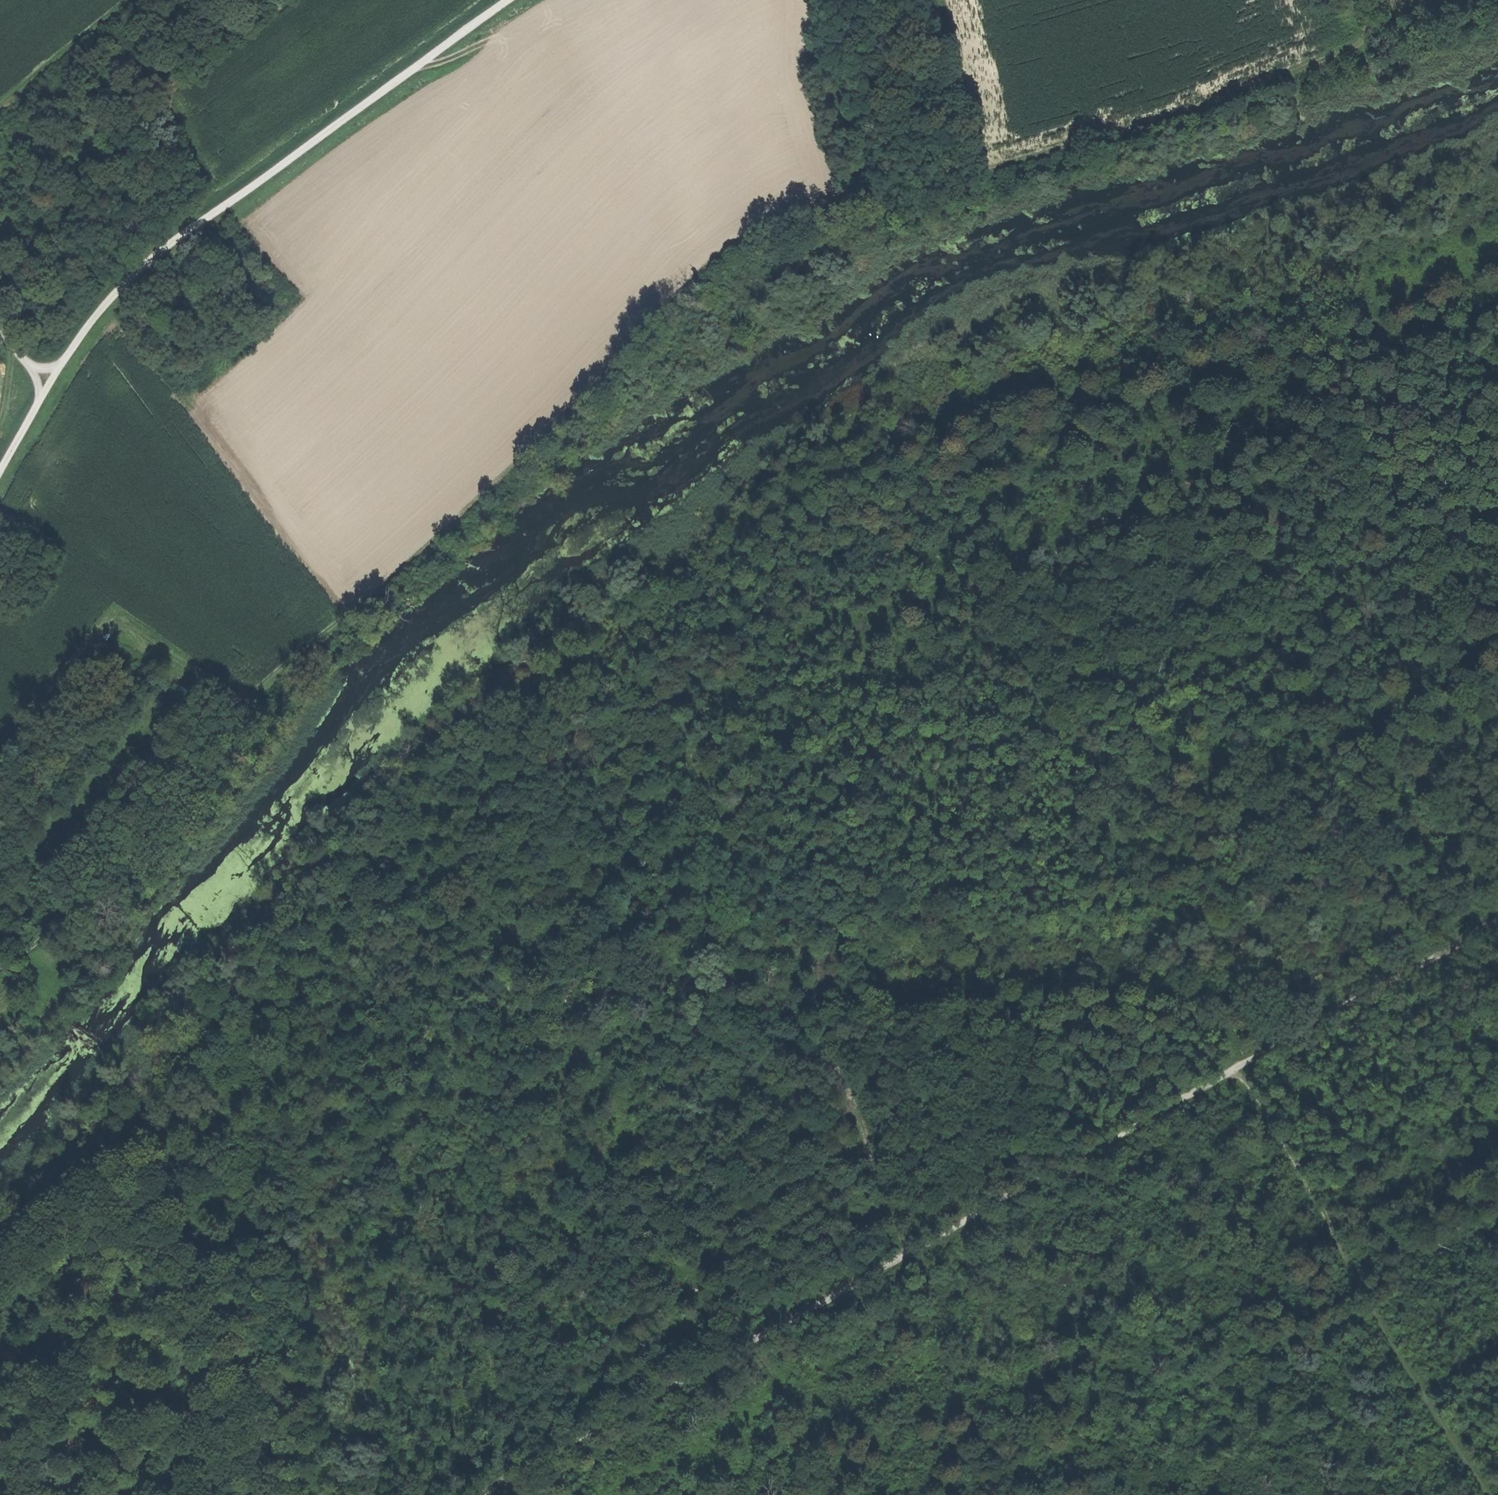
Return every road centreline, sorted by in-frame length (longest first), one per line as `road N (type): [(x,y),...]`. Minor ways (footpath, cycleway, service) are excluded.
road 1 (track): [(0,962),(56,925),(318,645),(656,330),(735,278),(964,178),(1217,100),(1348,50),(1370,30)]
road 2 (track): [(454,1494),(906,1254),(1497,920)]
road 3 (track): [(508,0),(148,259),(48,383),(0,469)]
road 4 (track): [(906,1254),(770,1020)]
road 5 (track): [(1130,844),(1240,1066)]

